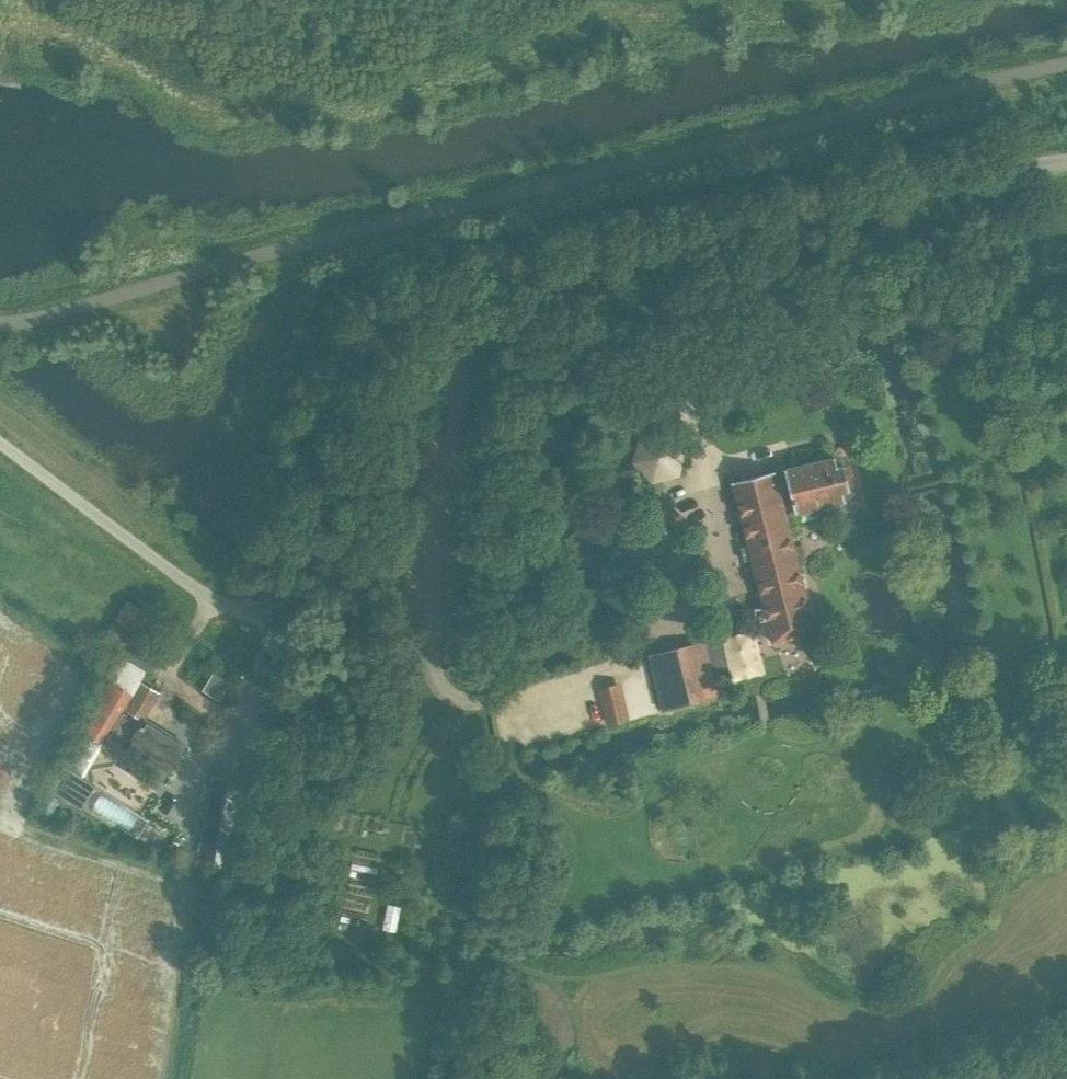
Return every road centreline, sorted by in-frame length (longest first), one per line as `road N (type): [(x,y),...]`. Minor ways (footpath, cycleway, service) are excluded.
road 1 (track): [(1057,165),(1013,166),(406,307),(371,333),(343,396),(300,570),(275,604),(254,609),(190,587),(0,441)]

